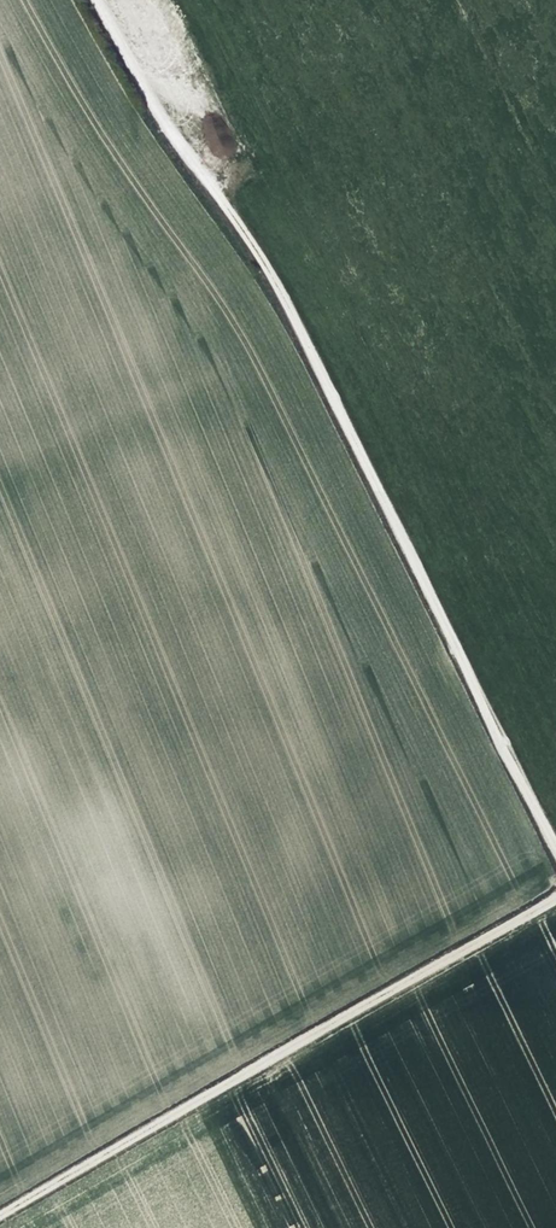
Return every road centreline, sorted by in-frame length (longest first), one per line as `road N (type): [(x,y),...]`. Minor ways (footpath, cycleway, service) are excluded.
road 1 (track): [(92,0),(149,102),(280,296),(555,848)]
road 2 (track): [(555,902),(0,1220)]

